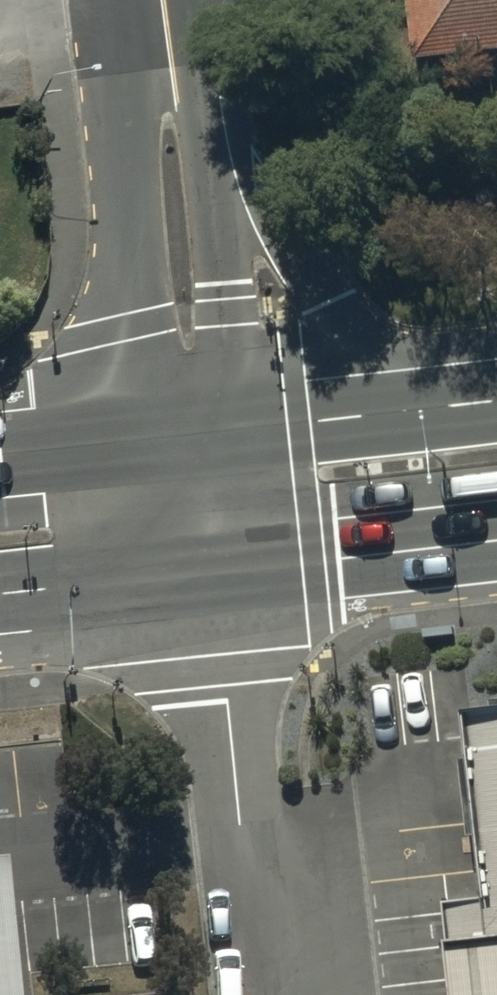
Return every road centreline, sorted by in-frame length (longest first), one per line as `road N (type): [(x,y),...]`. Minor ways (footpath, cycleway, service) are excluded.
road 1 (tertiary): [(165,33),(396,410)]
road 2 (tertiary): [(201,432),(165,33)]
road 3 (primary): [(496,534),(214,566)]
road 4 (primary): [(214,566),(0,589)]
road 5 (primary): [(0,453),(201,432)]
road 6 (primary): [(201,432),(396,410)]
road 7 (tertiary): [(214,566),(201,432)]

